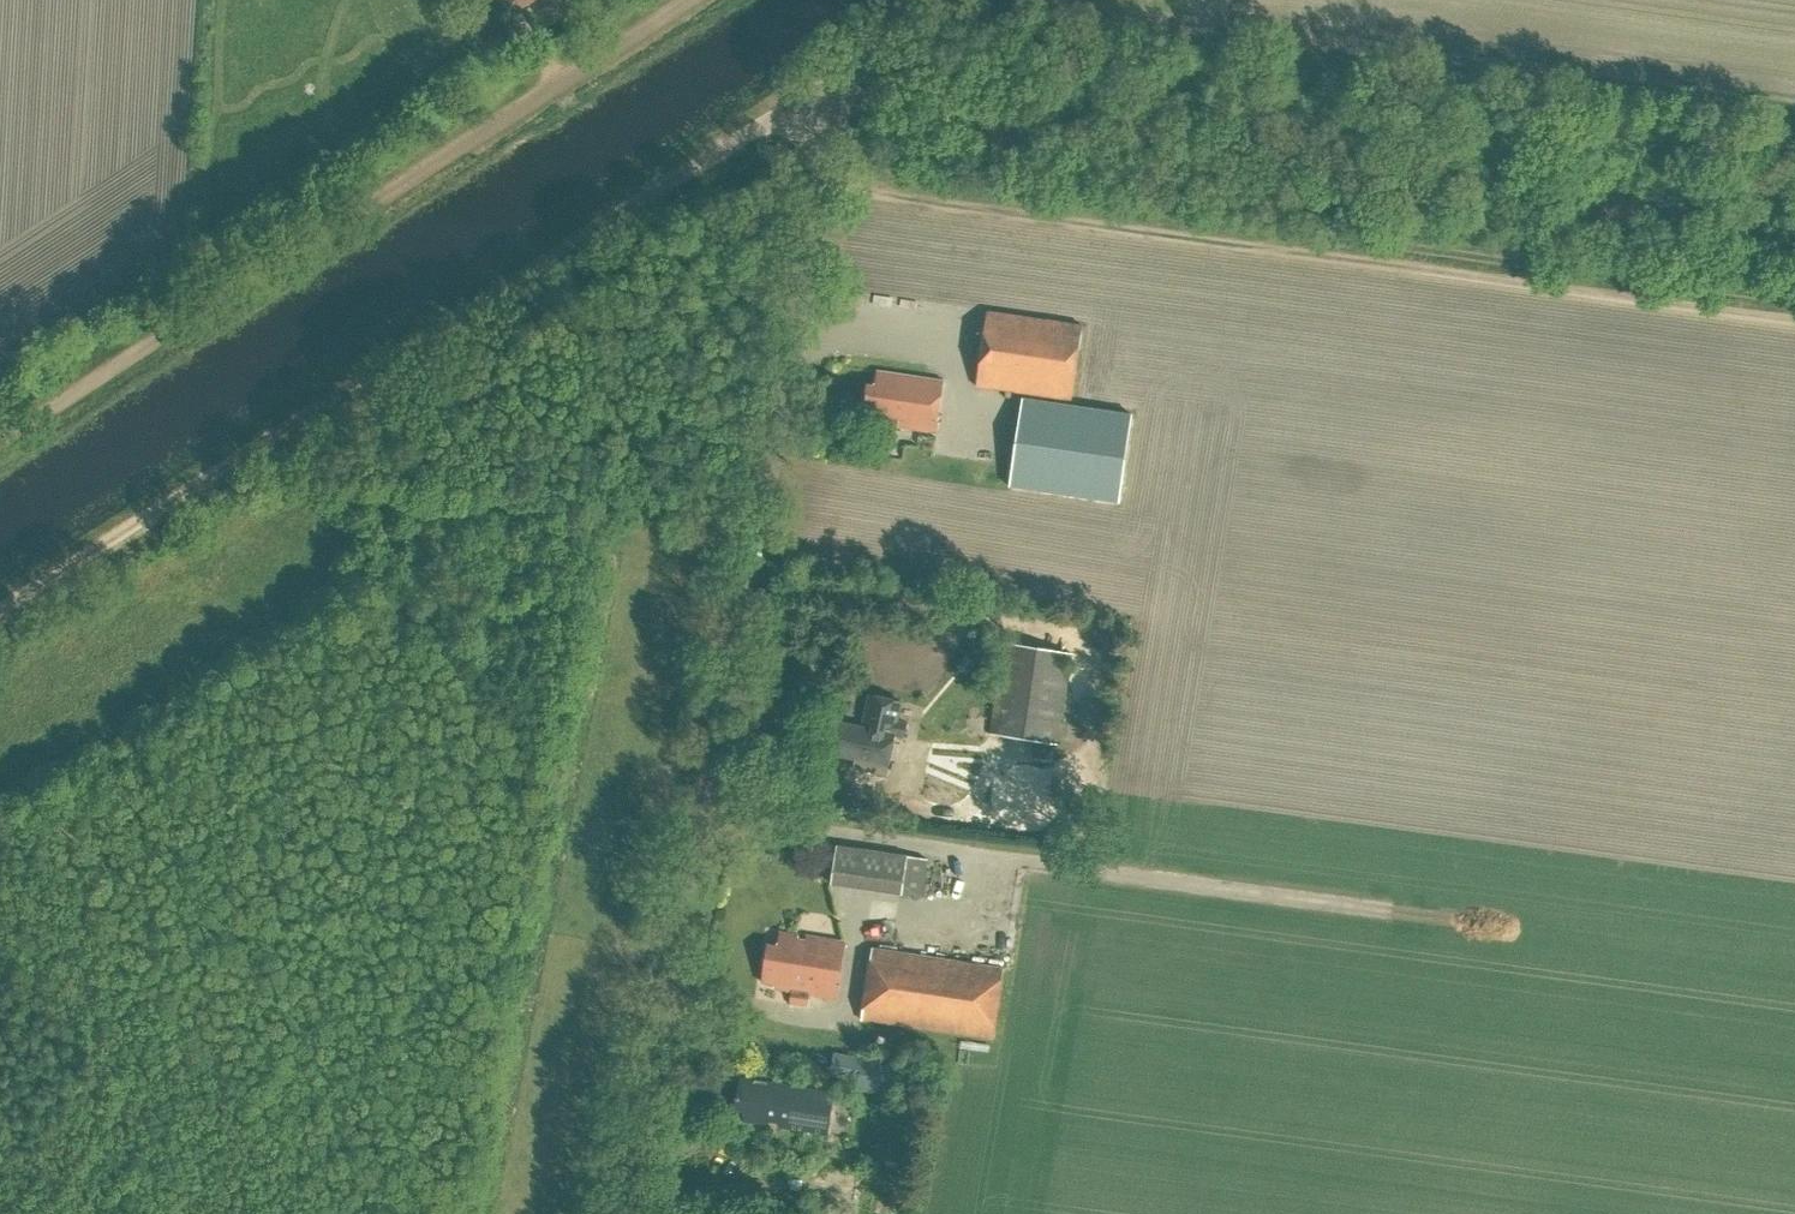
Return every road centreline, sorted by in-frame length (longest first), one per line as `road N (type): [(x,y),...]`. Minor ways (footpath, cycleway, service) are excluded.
road 1 (unclassified): [(628,1213),(823,179),(820,89),(957,0)]
road 2 (track): [(0,613),(820,89)]
road 3 (unclassified): [(0,442),(692,0)]

